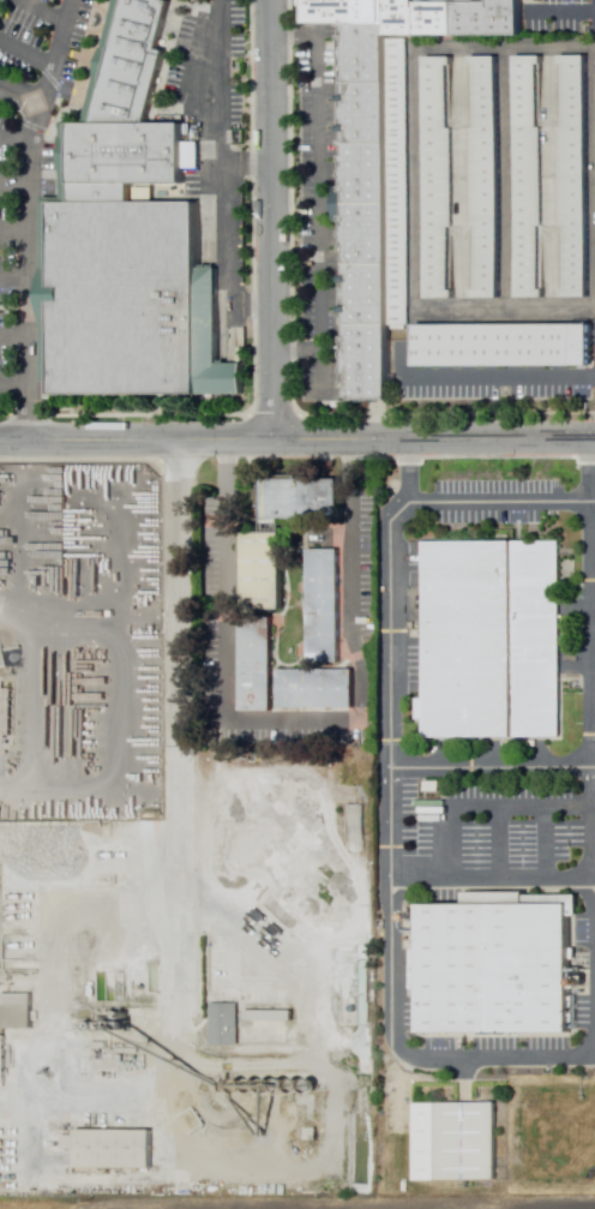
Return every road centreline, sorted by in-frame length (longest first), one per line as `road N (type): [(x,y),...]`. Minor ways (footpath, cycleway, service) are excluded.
road 1 (residential): [(594,438),(0,442)]
road 2 (residential): [(276,441),(272,0)]

